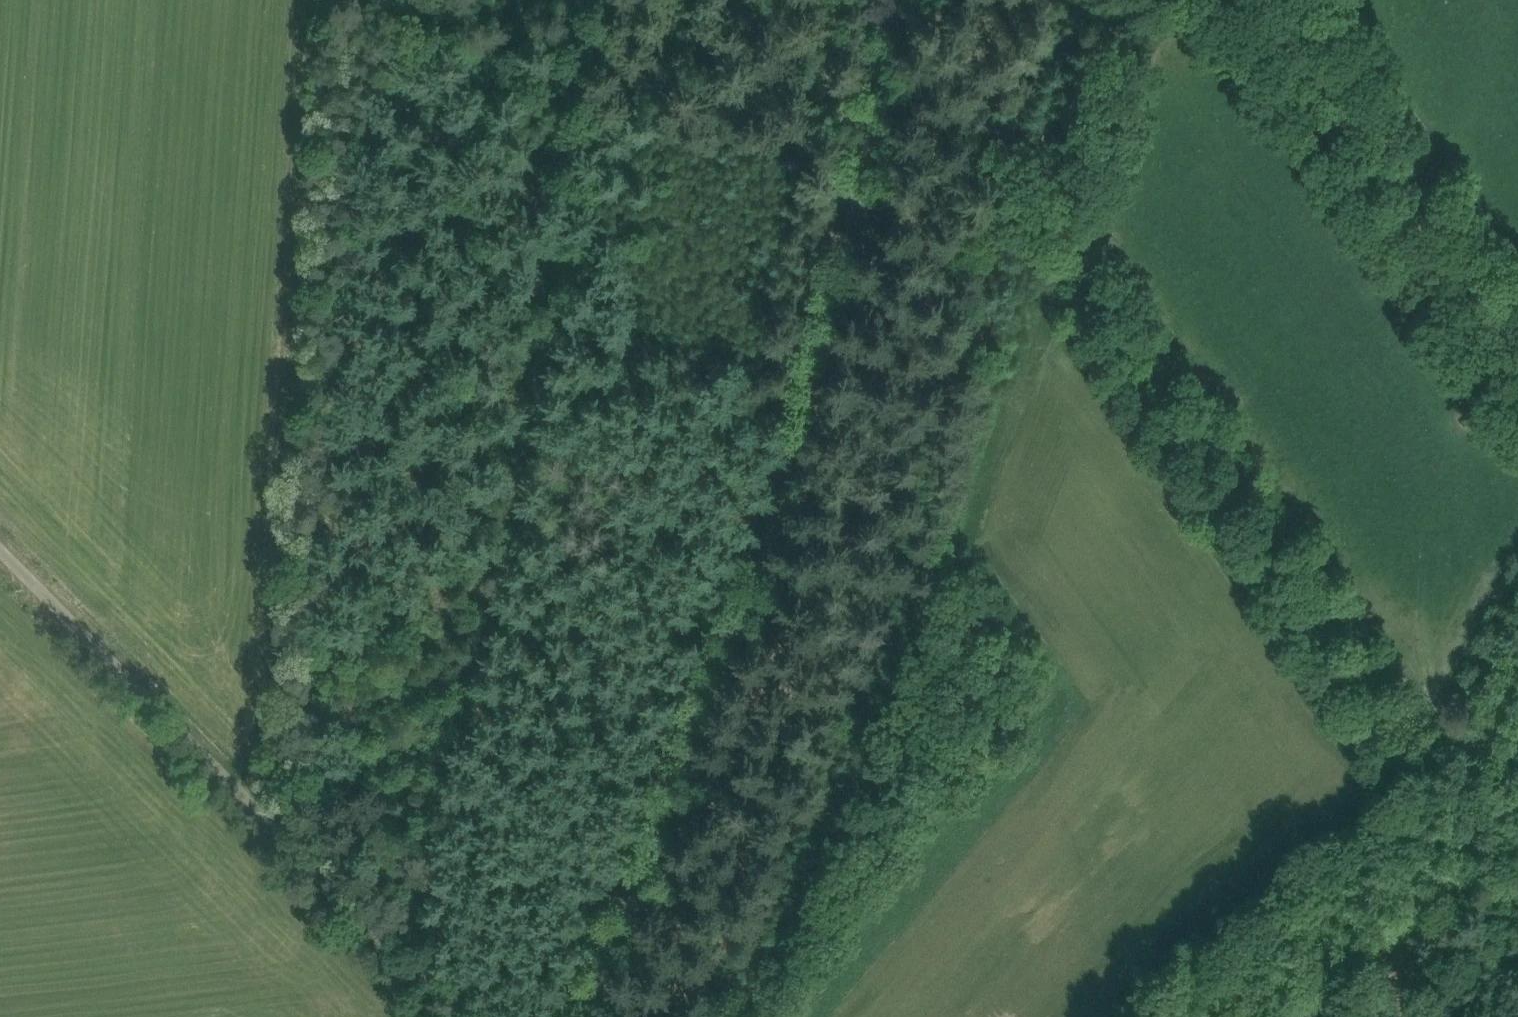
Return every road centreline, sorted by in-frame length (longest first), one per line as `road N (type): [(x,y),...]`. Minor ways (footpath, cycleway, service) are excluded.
road 1 (unclassified): [(537,1016),(713,584),(788,353),(878,0)]
road 2 (unclassified): [(467,1016),(0,557)]

